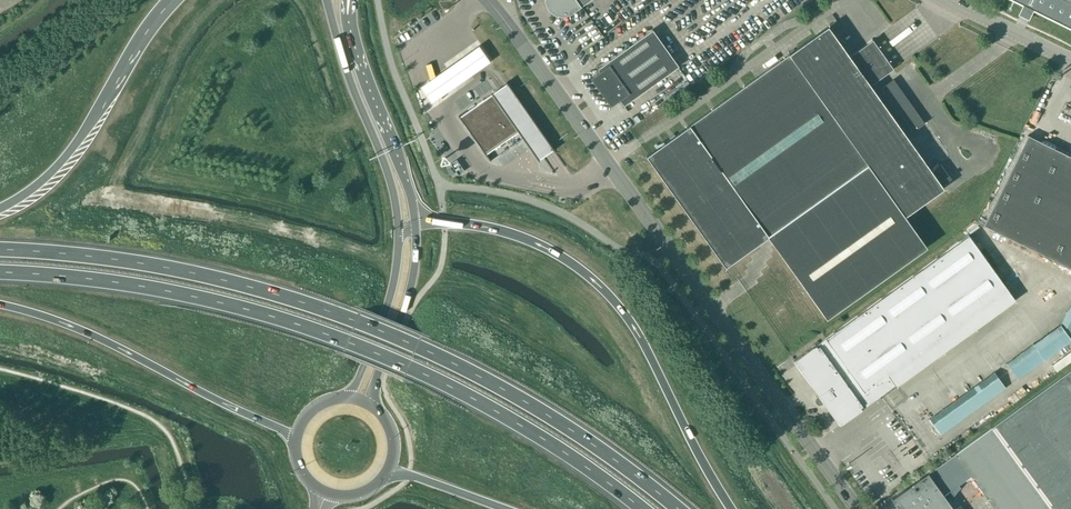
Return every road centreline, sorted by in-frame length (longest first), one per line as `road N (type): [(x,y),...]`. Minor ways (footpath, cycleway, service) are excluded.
road 1 (trunk): [(680,508),(524,401),(357,322),(162,266),(0,250)]
road 2 (trunk): [(0,273),(154,289),(349,342),(473,398),(643,508)]
road 3 (tertiary): [(856,508),(487,0)]
road 4 (trunk): [(729,508),(638,334),(595,282),(522,238),(415,222)]
road 5 (trunk): [(0,305),(109,342),(296,441)]
road 6 (trunk): [(166,0),(72,152),(46,181),(0,210)]
road 7 (primary): [(326,0),(389,179),(397,239)]
road 8 (primary): [(415,222),(349,8)]
road 9 (primary): [(371,406),(413,278),(415,222)]
road 10 (primary): [(397,239),(387,304),(345,399)]
road 11 (unclassified): [(1070,62),(946,0)]
road 12 (trunk): [(388,471),(504,508)]

